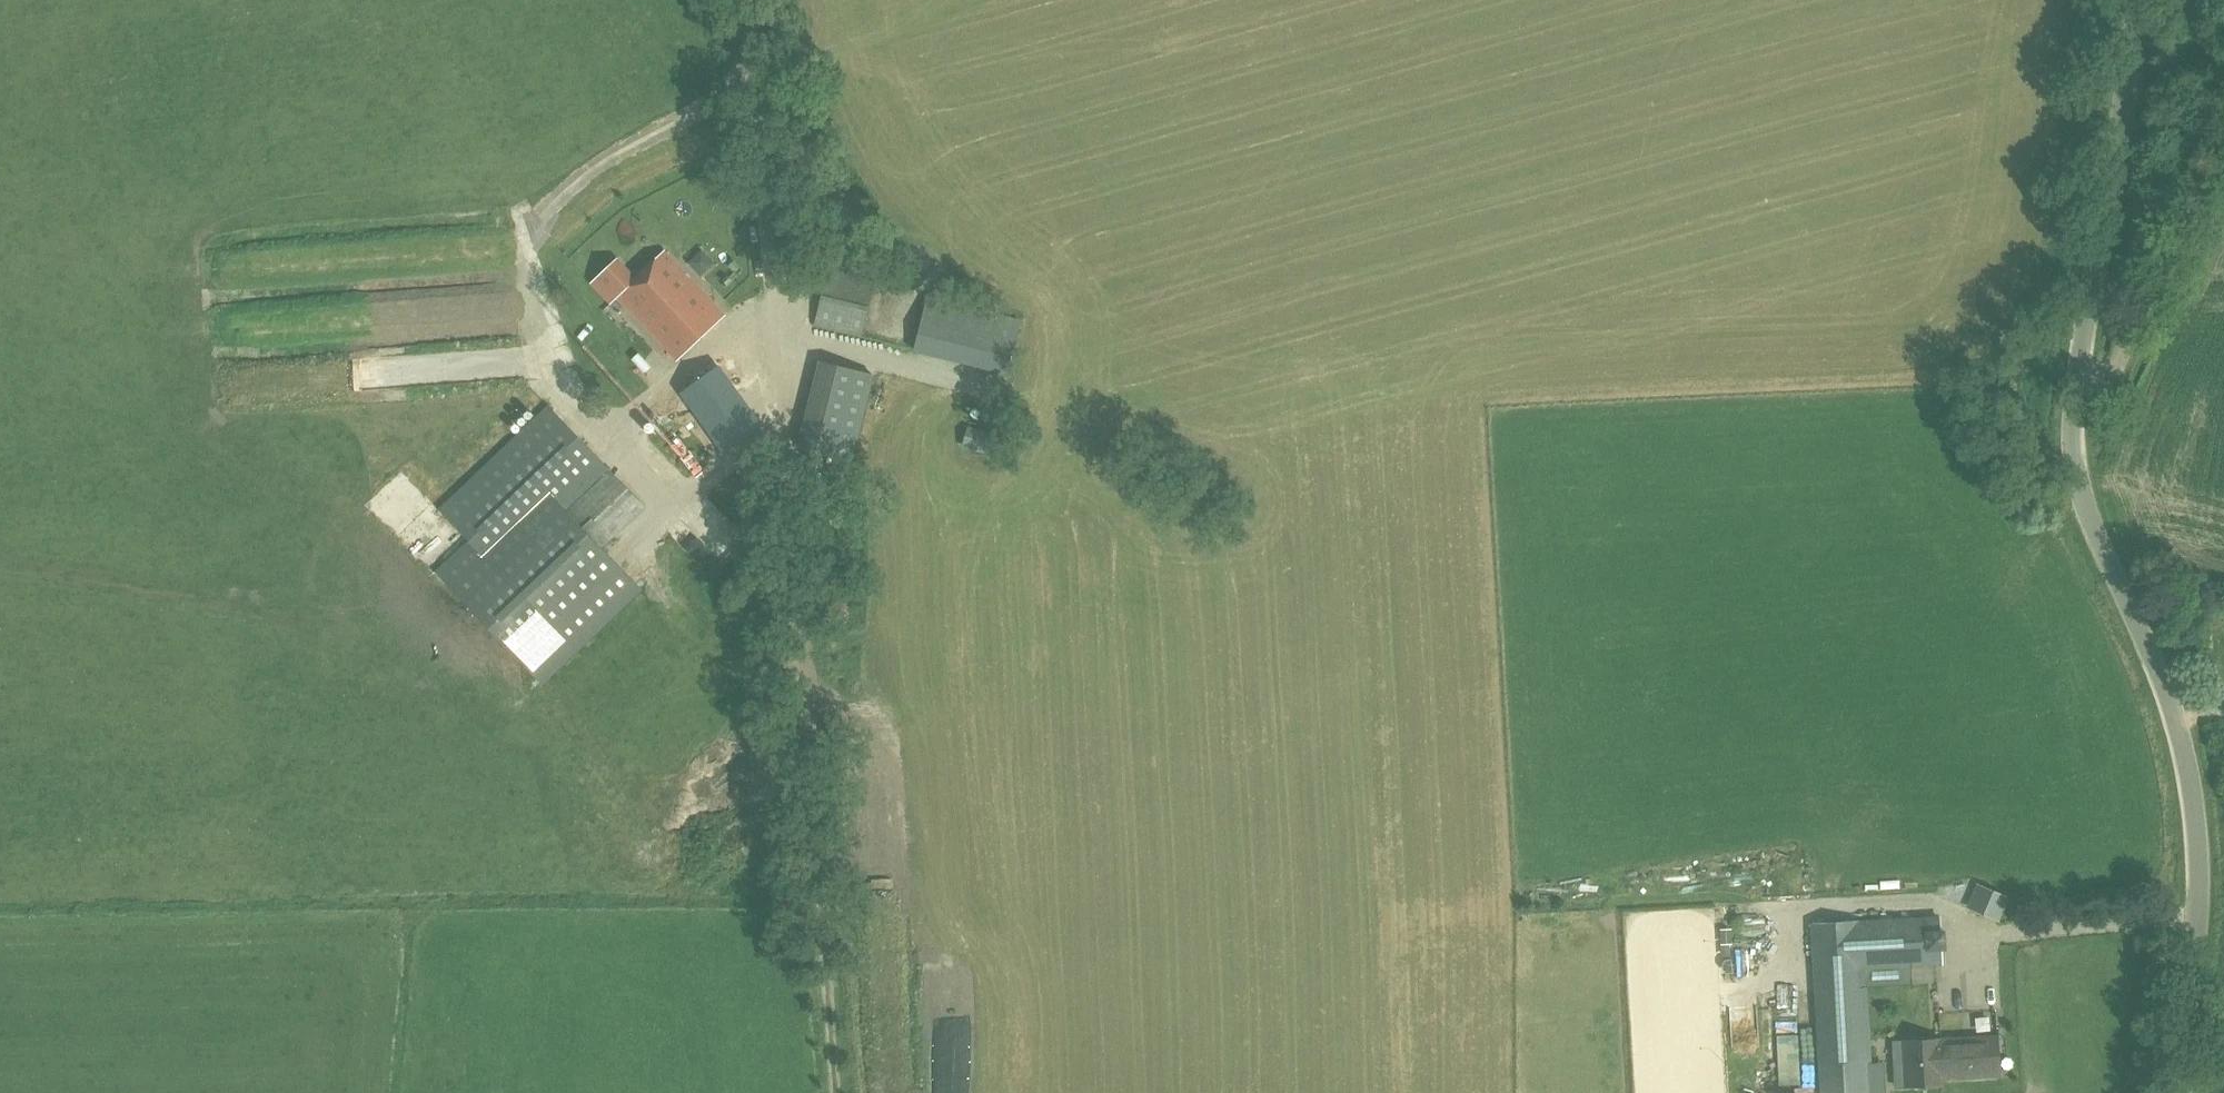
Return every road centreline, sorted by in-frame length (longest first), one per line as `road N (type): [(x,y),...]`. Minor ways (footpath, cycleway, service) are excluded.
road 1 (unclassified): [(2185,1092),(2200,909),(2198,811),(2182,723),(2090,513),(2079,466),(2078,399),(2138,0)]
road 2 (track): [(845,1092),(775,393)]
road 3 (unclassified): [(775,393),(746,0)]

